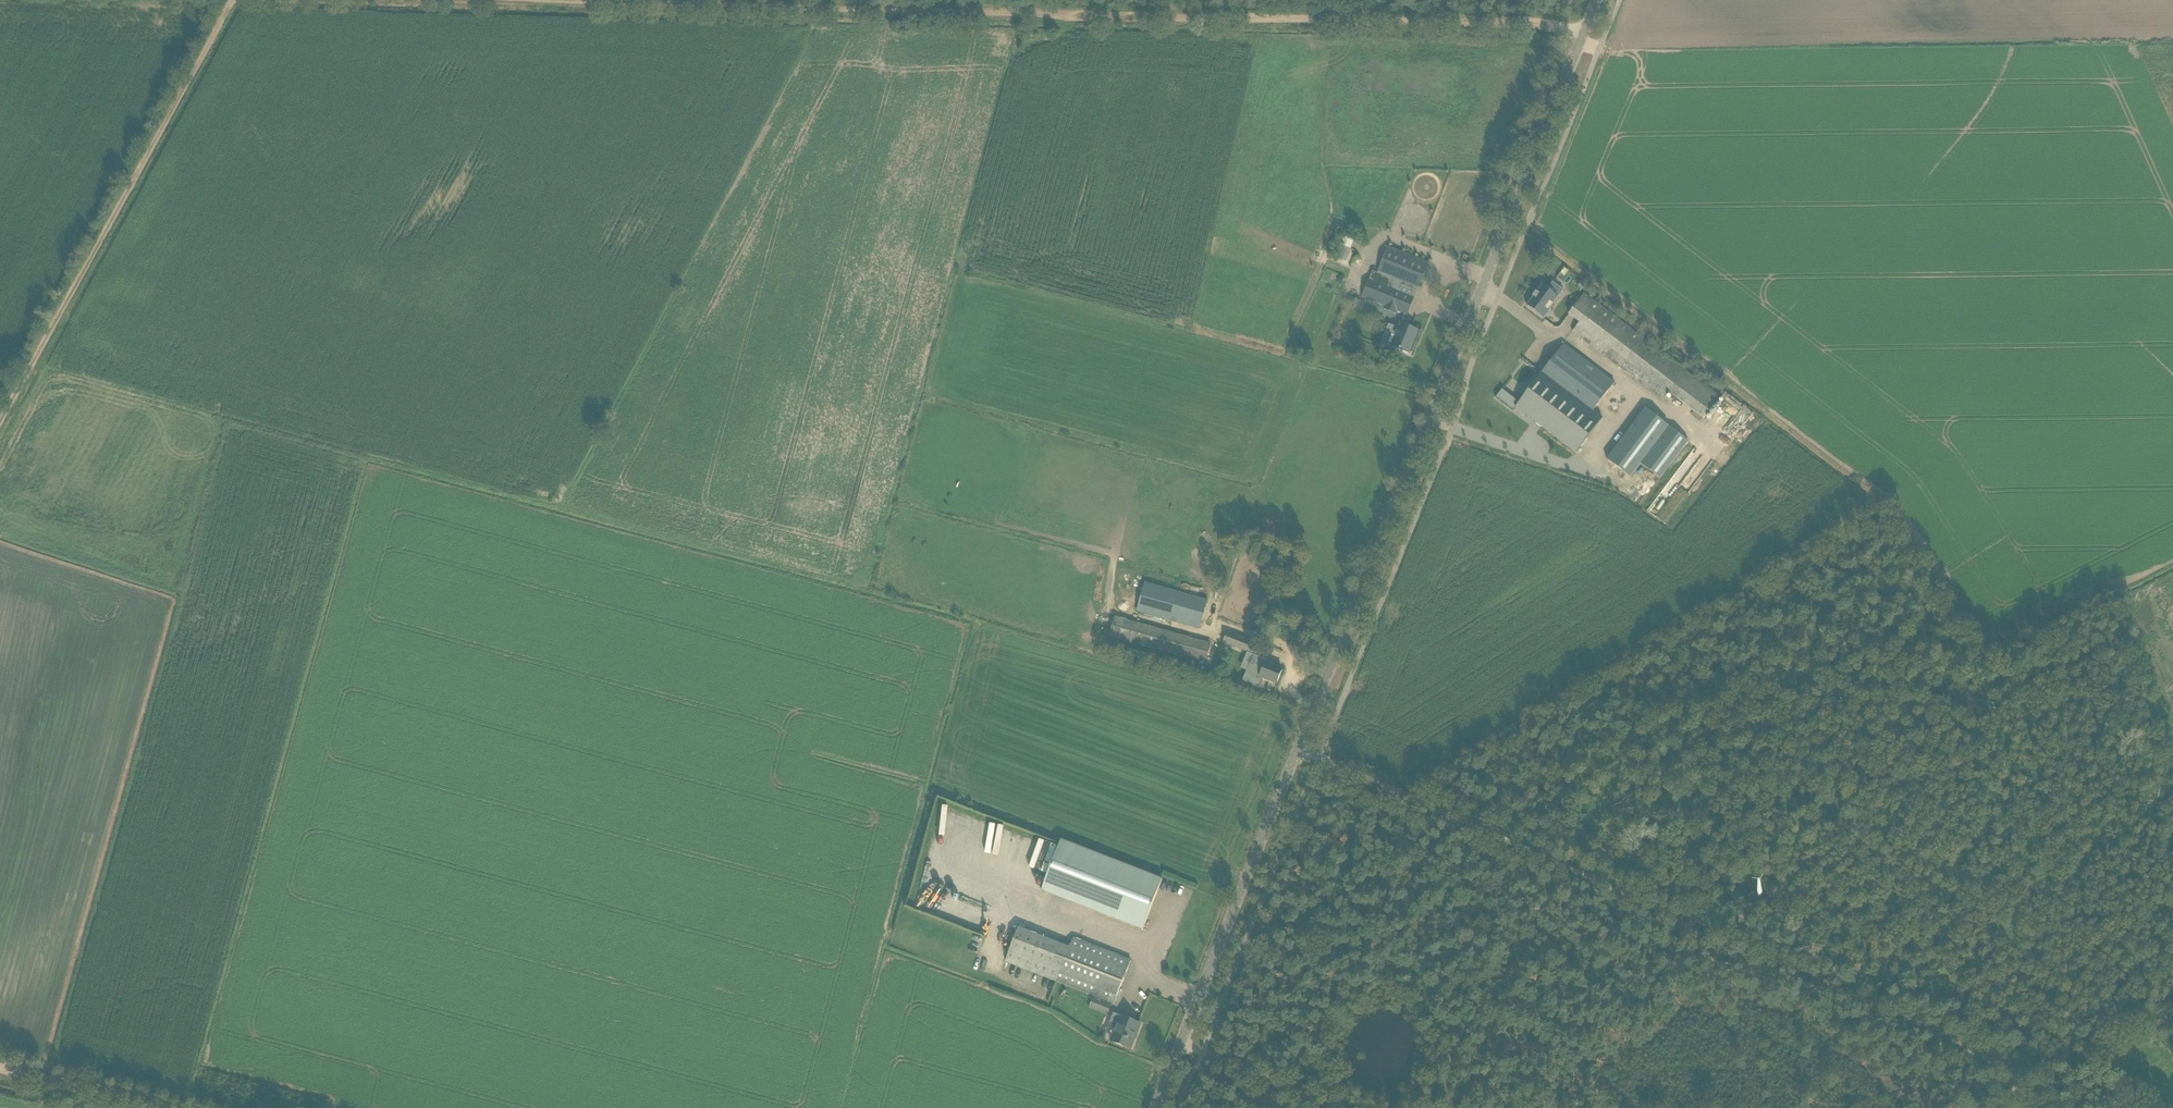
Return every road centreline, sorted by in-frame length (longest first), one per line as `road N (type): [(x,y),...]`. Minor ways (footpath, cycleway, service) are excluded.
road 1 (tertiary): [(1297,750),(1458,368),(1597,0)]
road 2 (track): [(228,0),(0,422)]
road 3 (unclassified): [(1702,931),(1297,750)]
road 4 (track): [(1167,16),(1558,26),(1582,35)]
road 5 (tertiary): [(1158,1107),(1297,750)]
road 6 (track): [(2030,1079),(1920,1022),(1702,931)]
road 7 (track): [(851,9),(1167,16)]
road 8 (track): [(541,0),(851,9)]
road 9 (track): [(0,1063),(170,1107)]
road 10 (track): [(2172,1016),(2030,1079)]

